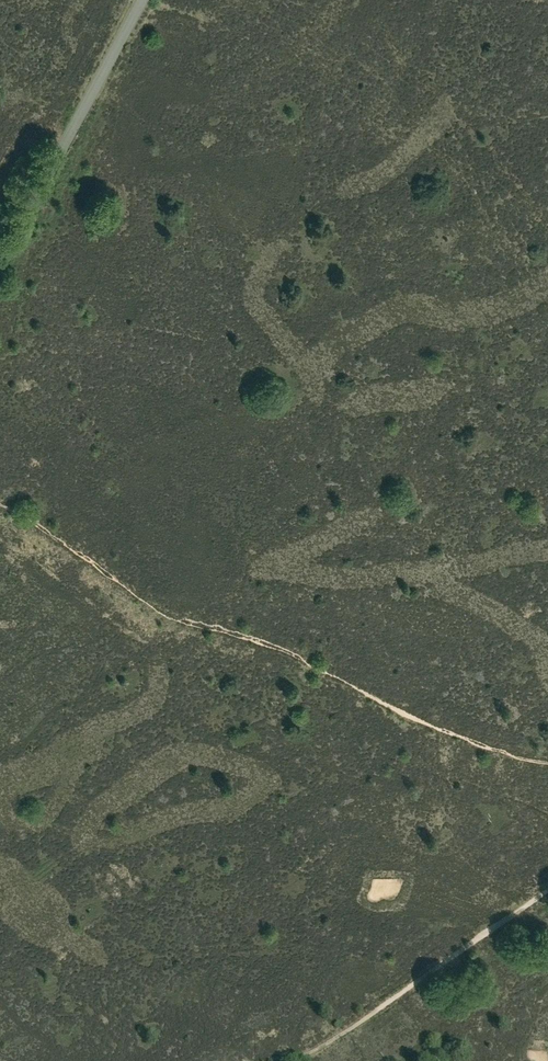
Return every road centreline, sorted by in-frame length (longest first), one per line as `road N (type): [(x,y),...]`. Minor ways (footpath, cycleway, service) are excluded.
road 1 (unclassified): [(0,265),(143,0)]

